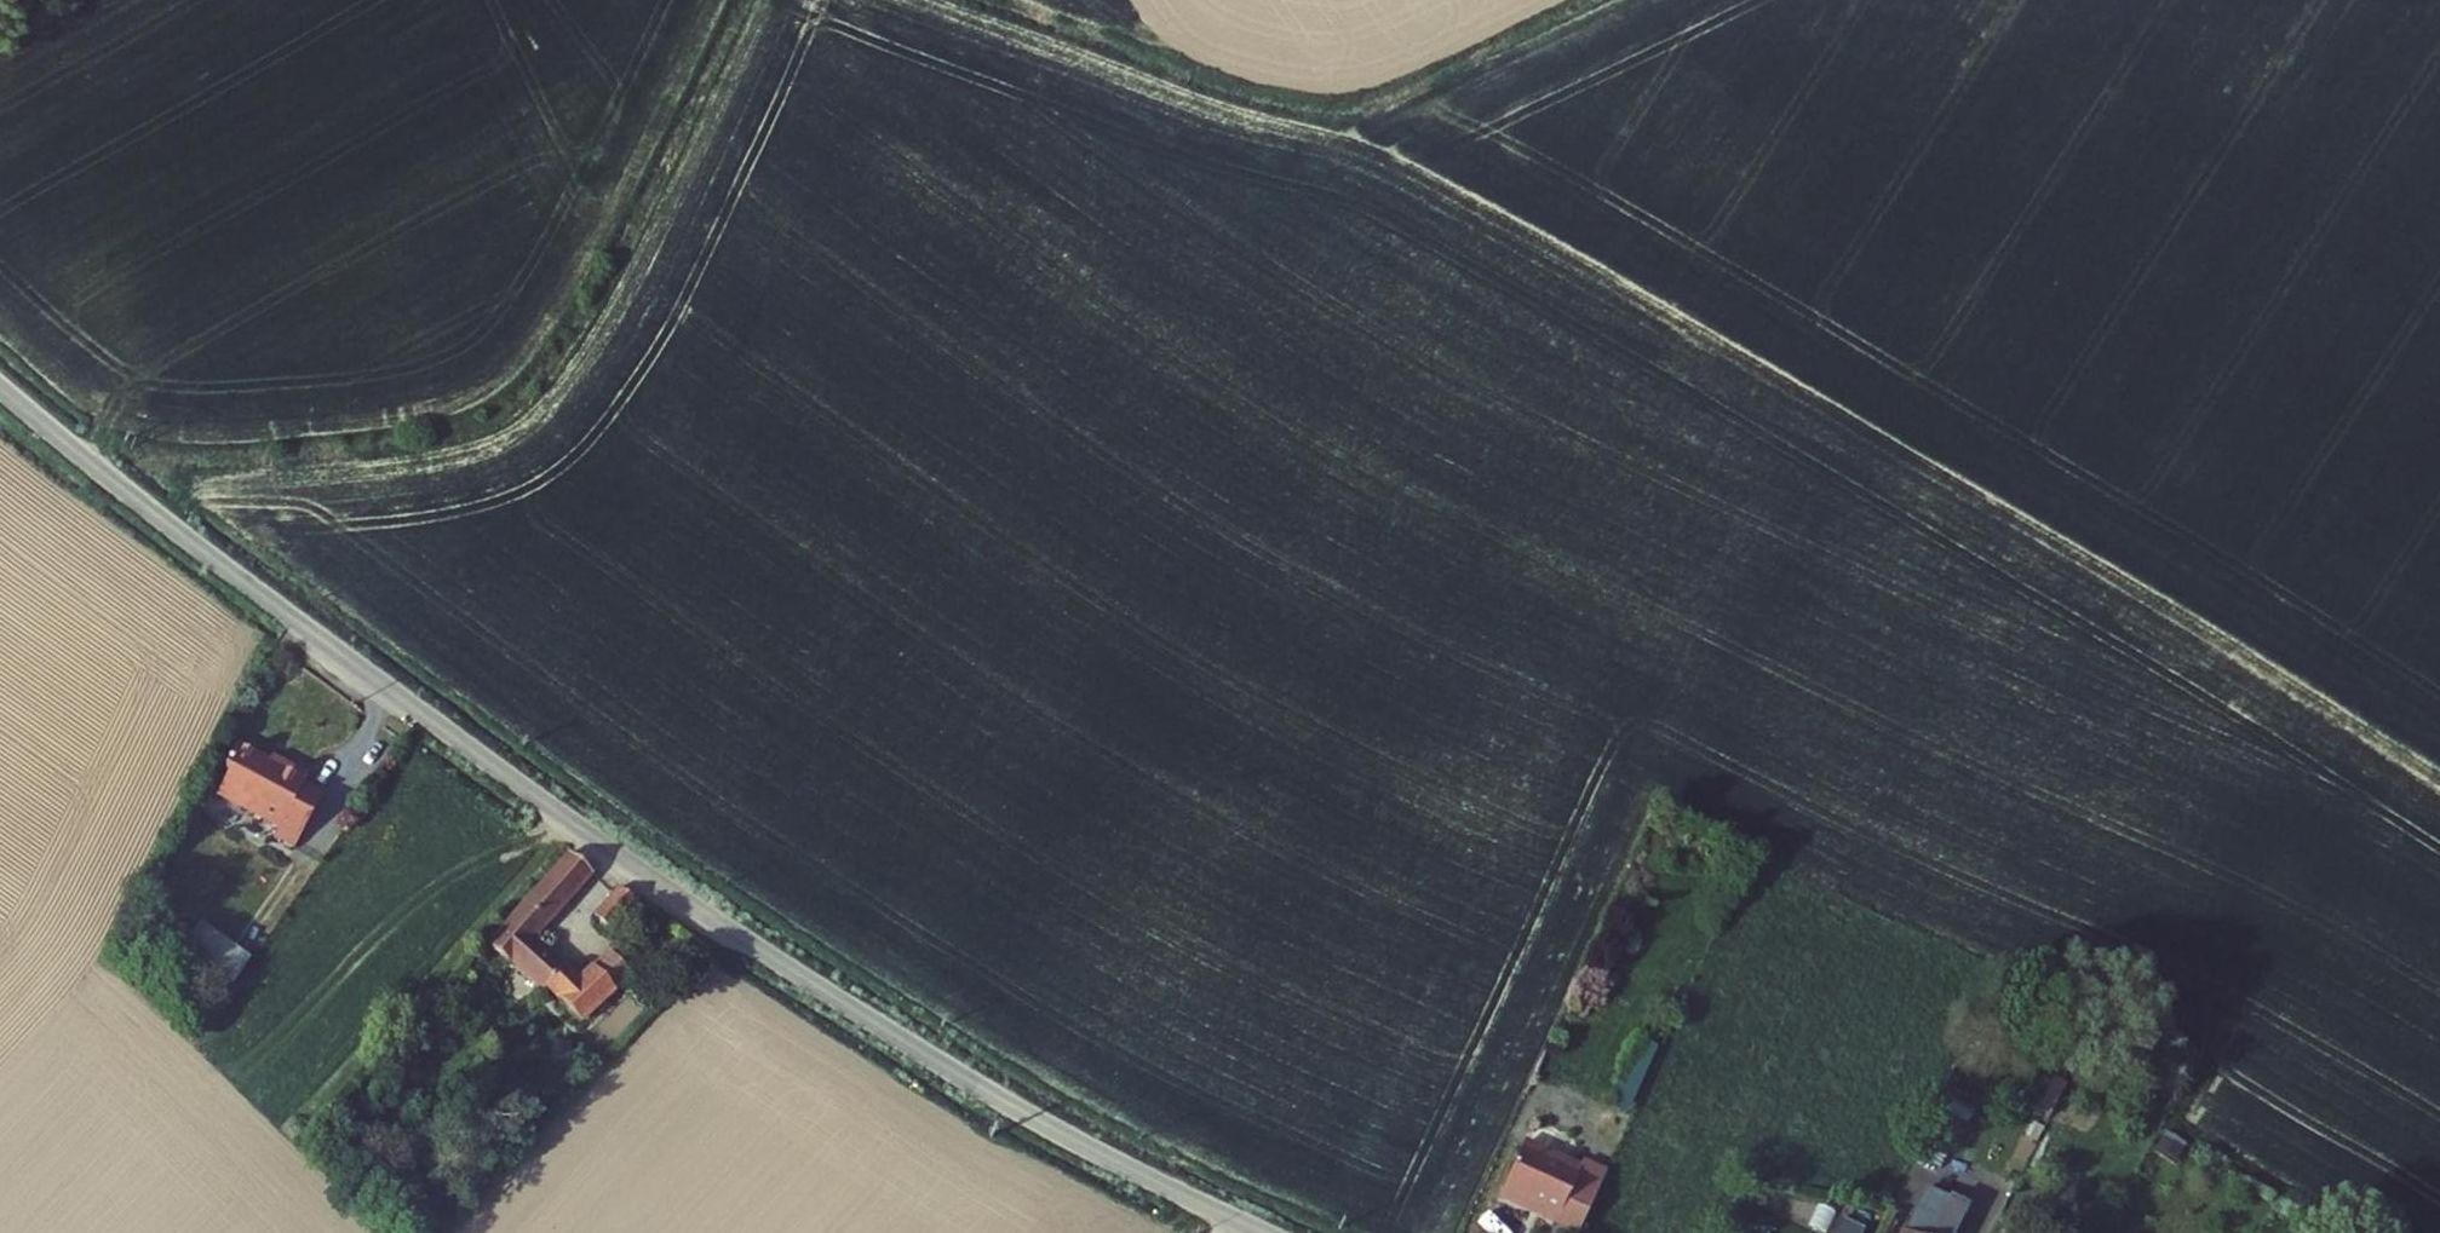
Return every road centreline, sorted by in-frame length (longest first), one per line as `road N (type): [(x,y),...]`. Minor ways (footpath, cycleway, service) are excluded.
road 1 (unclassified): [(0,387),(211,556),(669,891),(1030,1114),(1265,1232)]

